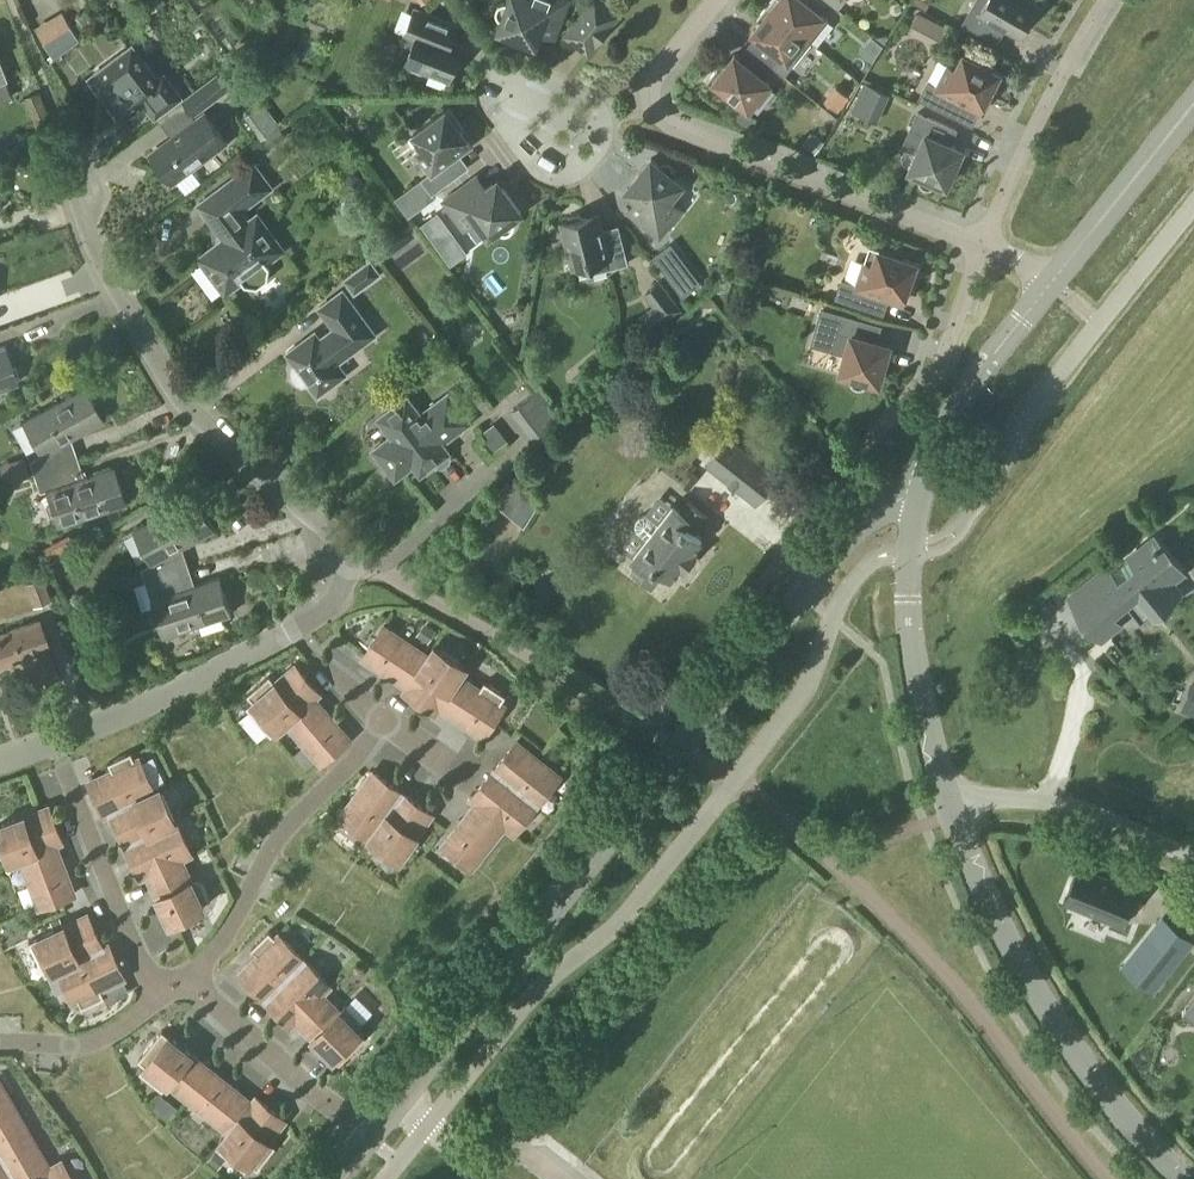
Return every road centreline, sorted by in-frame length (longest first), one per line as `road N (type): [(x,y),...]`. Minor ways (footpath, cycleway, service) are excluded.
road 1 (residential): [(195,983),(370,1136),(867,519),(915,498)]
road 2 (residential): [(356,564),(178,398),(98,257),(72,159)]
road 3 (residential): [(1176,1178),(1030,987),(952,819)]
road 4 (residential): [(0,762),(185,686),(295,629),(327,608),(356,564)]
road 5 (residential): [(657,107),(686,136),(984,246)]
road 6 (residential): [(952,819),(910,652),(915,498)]
road 7 (residential): [(383,721),(276,841),(195,983)]
road 8 (residential): [(1105,0),(984,246)]
road 9 (residential): [(601,111),(599,148),(578,169),(557,174),(520,157),(510,135),(524,92),(547,80),(591,94)]
road 10 (residential): [(1193,866),(1059,808),(986,808),(952,819)]
road 11 (residential): [(915,498),(959,408),(1051,287)]
road 12 (residential): [(151,996),(68,775)]
road 13 (residential): [(1051,287),(1193,108)]
road 14 (residential): [(506,458),(414,544),(382,561),(356,564)]
road 15 (residential): [(151,996),(134,1025),(99,1046),(0,1049)]
road 16 (residential): [(717,0),(666,57),(657,107)]

